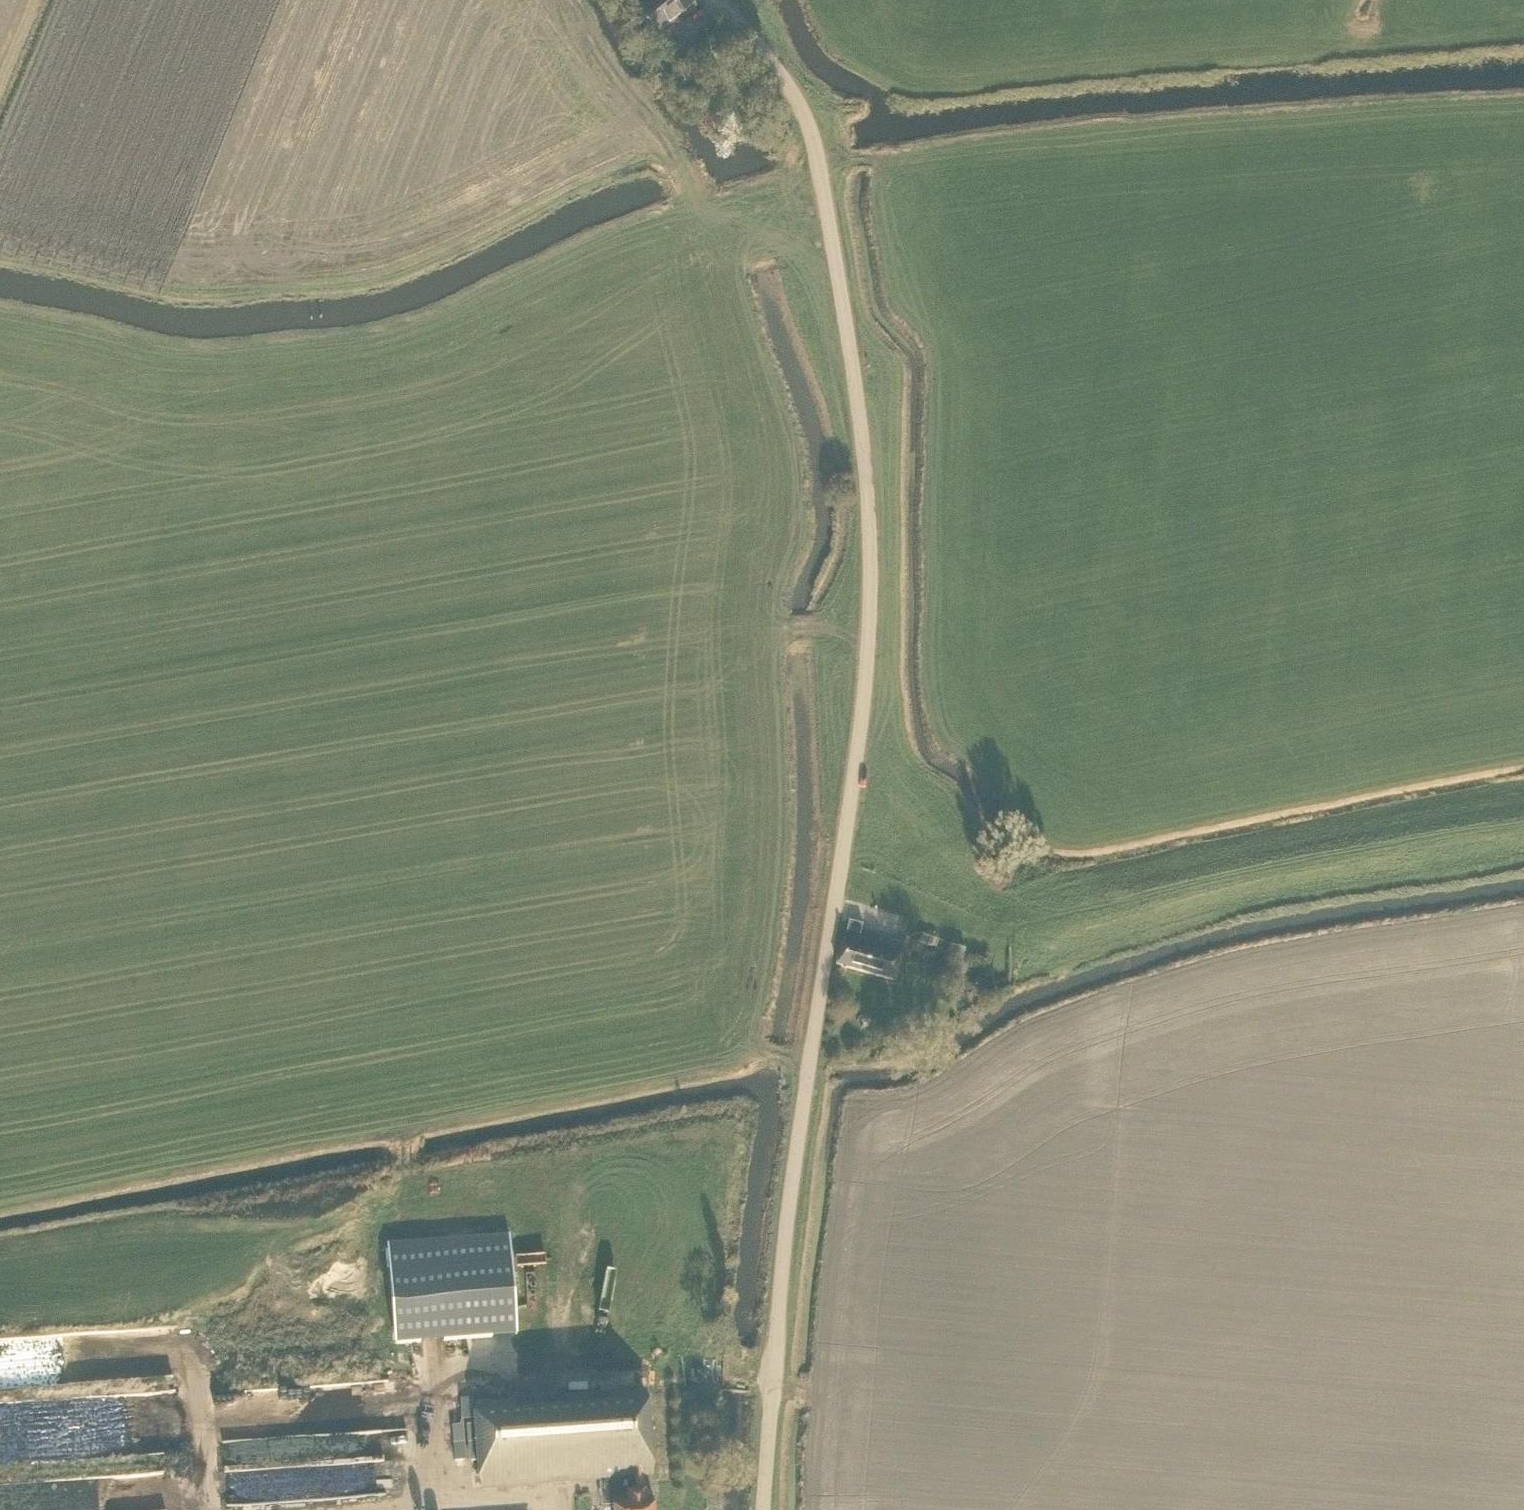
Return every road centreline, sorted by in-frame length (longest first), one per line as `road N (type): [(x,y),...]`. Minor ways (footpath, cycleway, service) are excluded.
road 1 (tertiary): [(763,1509),(796,1155),(865,696),(871,551),(855,382),(819,162),(783,77),(718,0)]
road 2 (track): [(843,855),(1015,917),(1053,921)]

